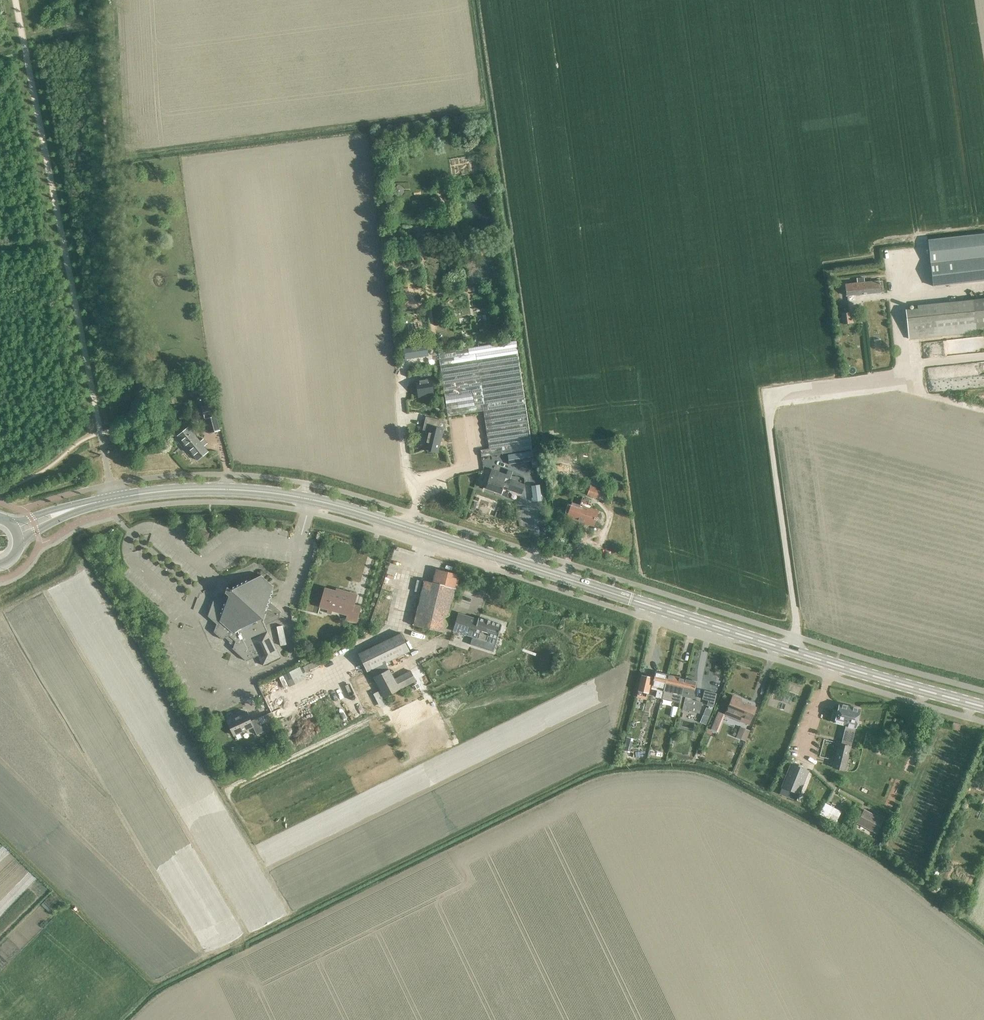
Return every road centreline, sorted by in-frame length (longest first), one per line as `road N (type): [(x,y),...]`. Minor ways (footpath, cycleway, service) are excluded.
road 1 (secondary): [(111,499),(181,489),(310,501),(983,705)]
road 2 (track): [(61,236),(111,484)]
road 3 (track): [(13,0),(61,236)]

